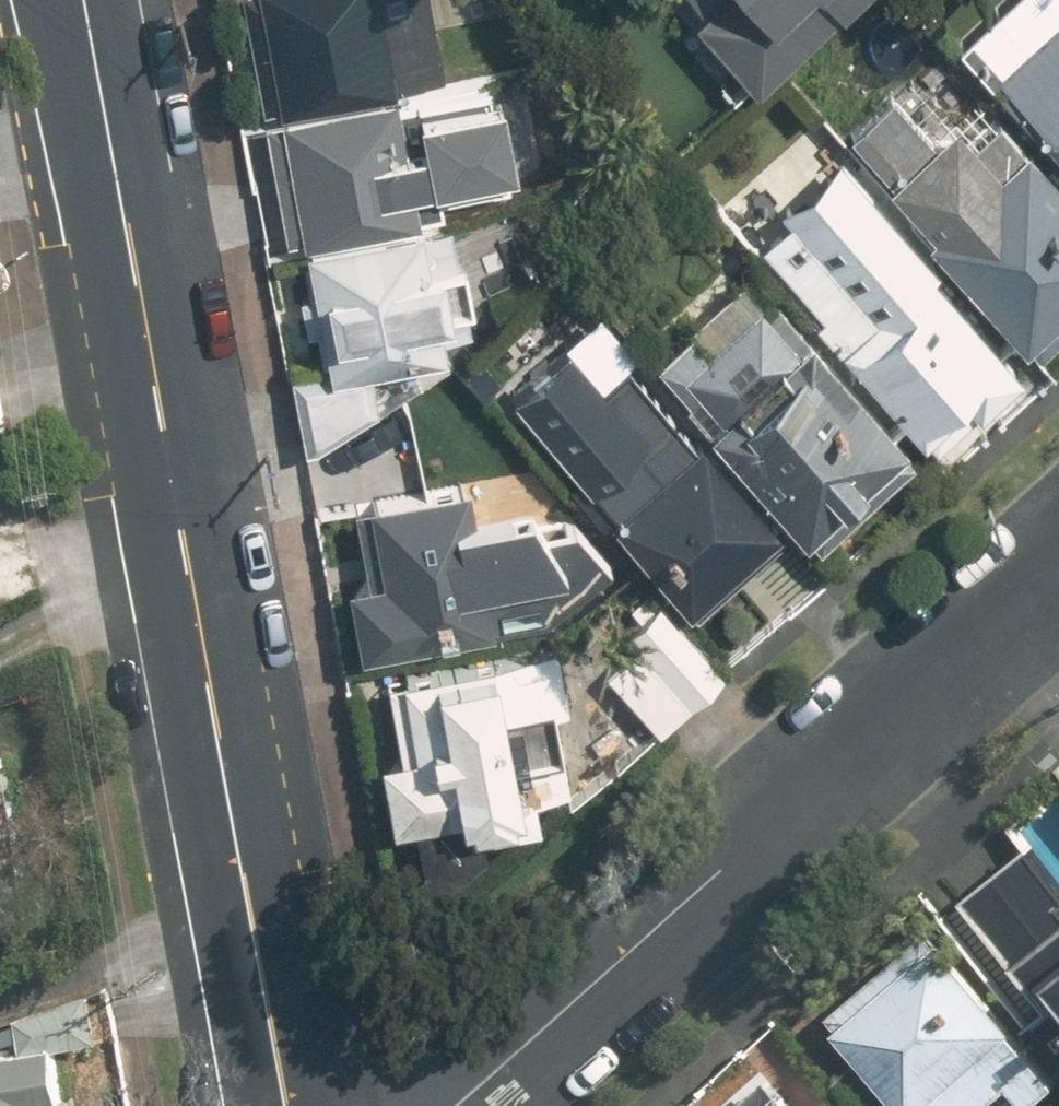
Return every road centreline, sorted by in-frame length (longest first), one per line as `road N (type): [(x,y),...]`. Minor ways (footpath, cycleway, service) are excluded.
road 1 (tertiary): [(87,0),(118,128),(293,1105)]
road 2 (residential): [(1058,558),(417,1105)]

